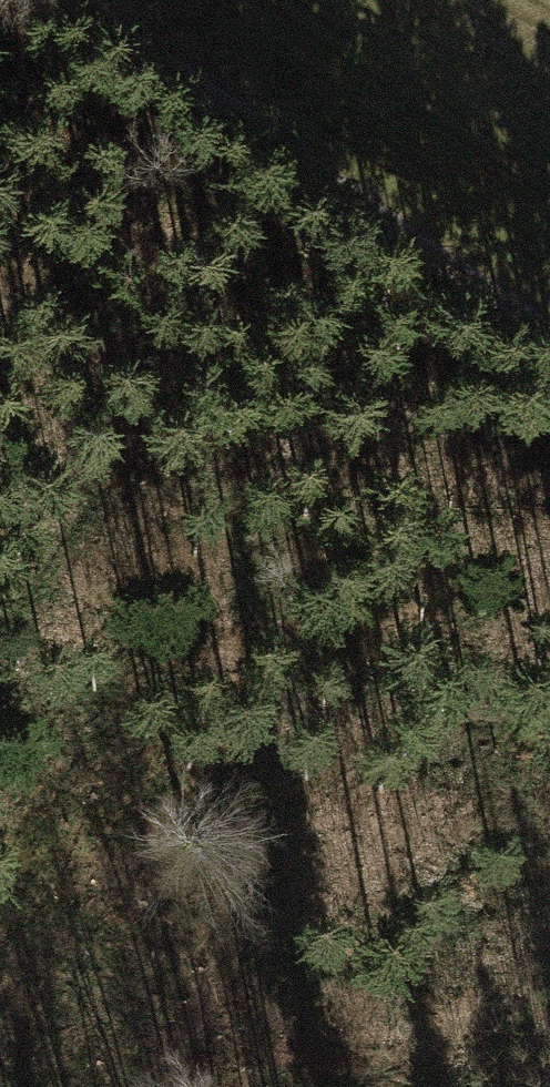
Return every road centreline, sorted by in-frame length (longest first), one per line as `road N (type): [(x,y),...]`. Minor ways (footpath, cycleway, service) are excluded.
road 1 (track): [(0,113),(268,572),(286,618),(303,739),(261,957),(211,1086)]
road 2 (track): [(549,342),(63,0)]
road 3 (track): [(286,618),(549,895)]

